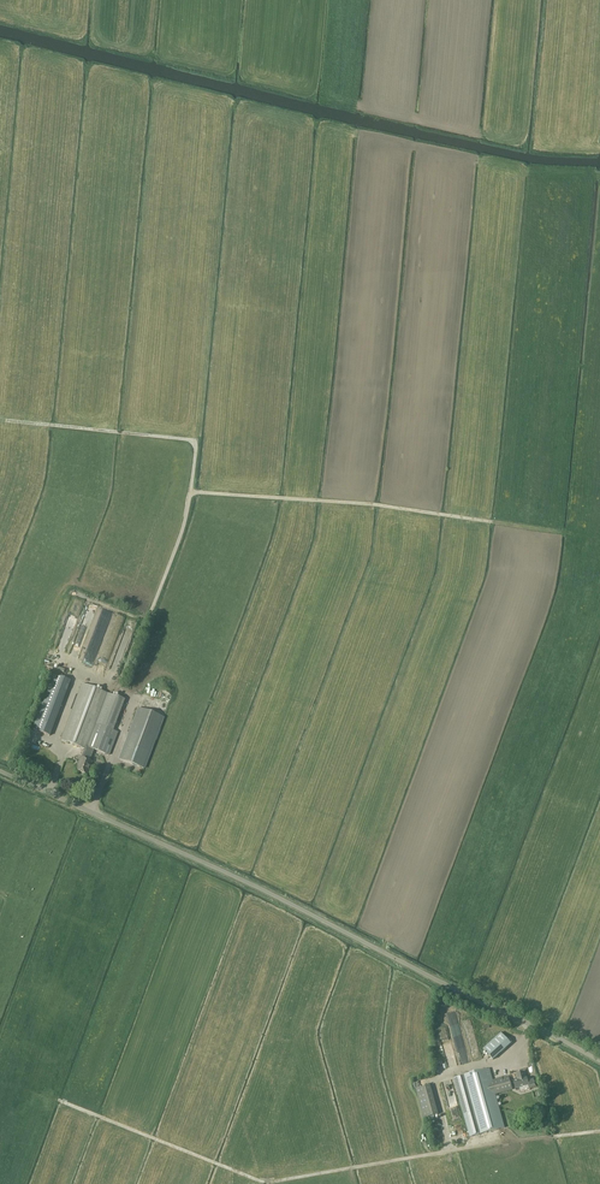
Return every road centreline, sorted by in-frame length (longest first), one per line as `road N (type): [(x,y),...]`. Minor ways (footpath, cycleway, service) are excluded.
road 1 (unclassified): [(599,1060),(246,882),(0,771)]
road 2 (track): [(599,1133),(268,1182),(61,1101)]

